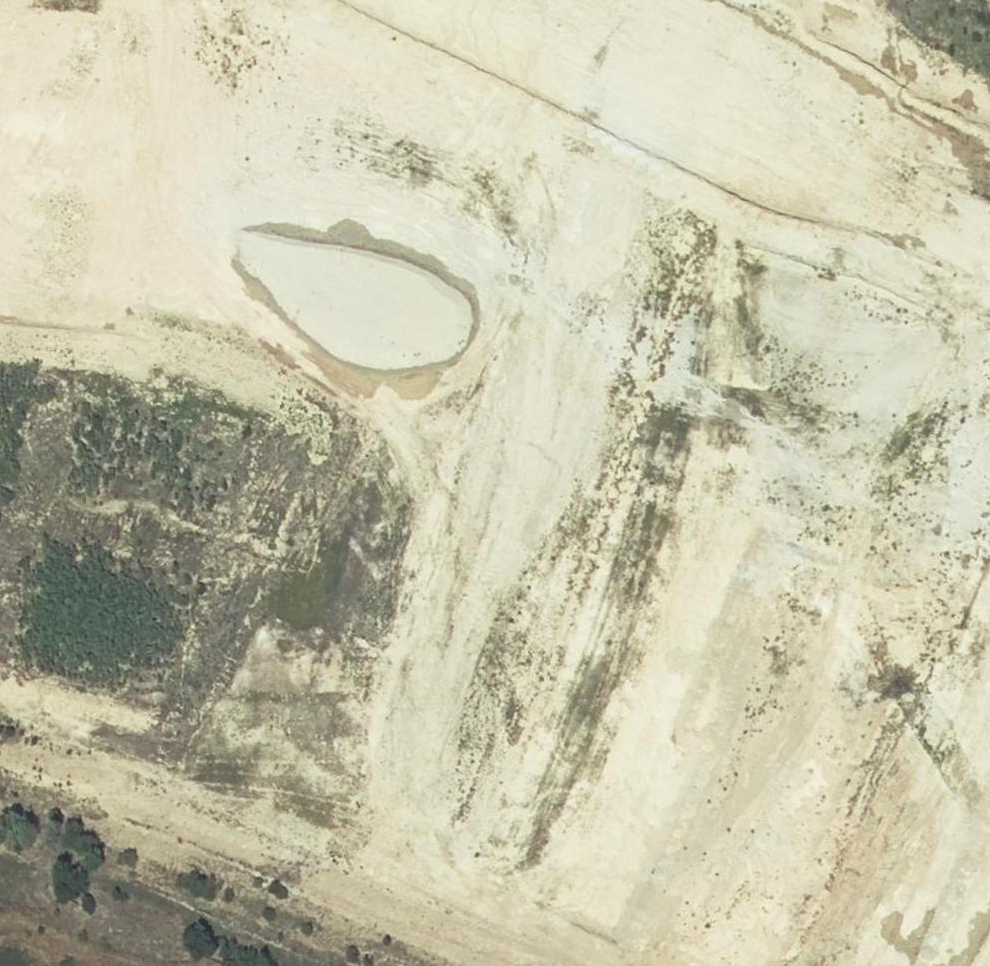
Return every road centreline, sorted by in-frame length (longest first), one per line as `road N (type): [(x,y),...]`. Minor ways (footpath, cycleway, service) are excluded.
road 1 (track): [(889,171),(897,265),(835,468),(616,953),(594,963),(550,952),(470,916),(305,804),(383,811),(503,883),(555,893),(577,877),(644,750),(794,303),(785,221),(756,141),(721,81)]
road 2 (track): [(305,804),(128,725),(348,734),(420,723),(465,650),(520,404),(558,170),(542,98),(492,31),(435,0)]
road 3 (track): [(989,364),(793,826),(716,965)]
road 4 (track): [(143,0),(177,240),(138,487),(104,636)]
road 5 (track): [(590,0),(636,40),(960,211),(989,245)]

